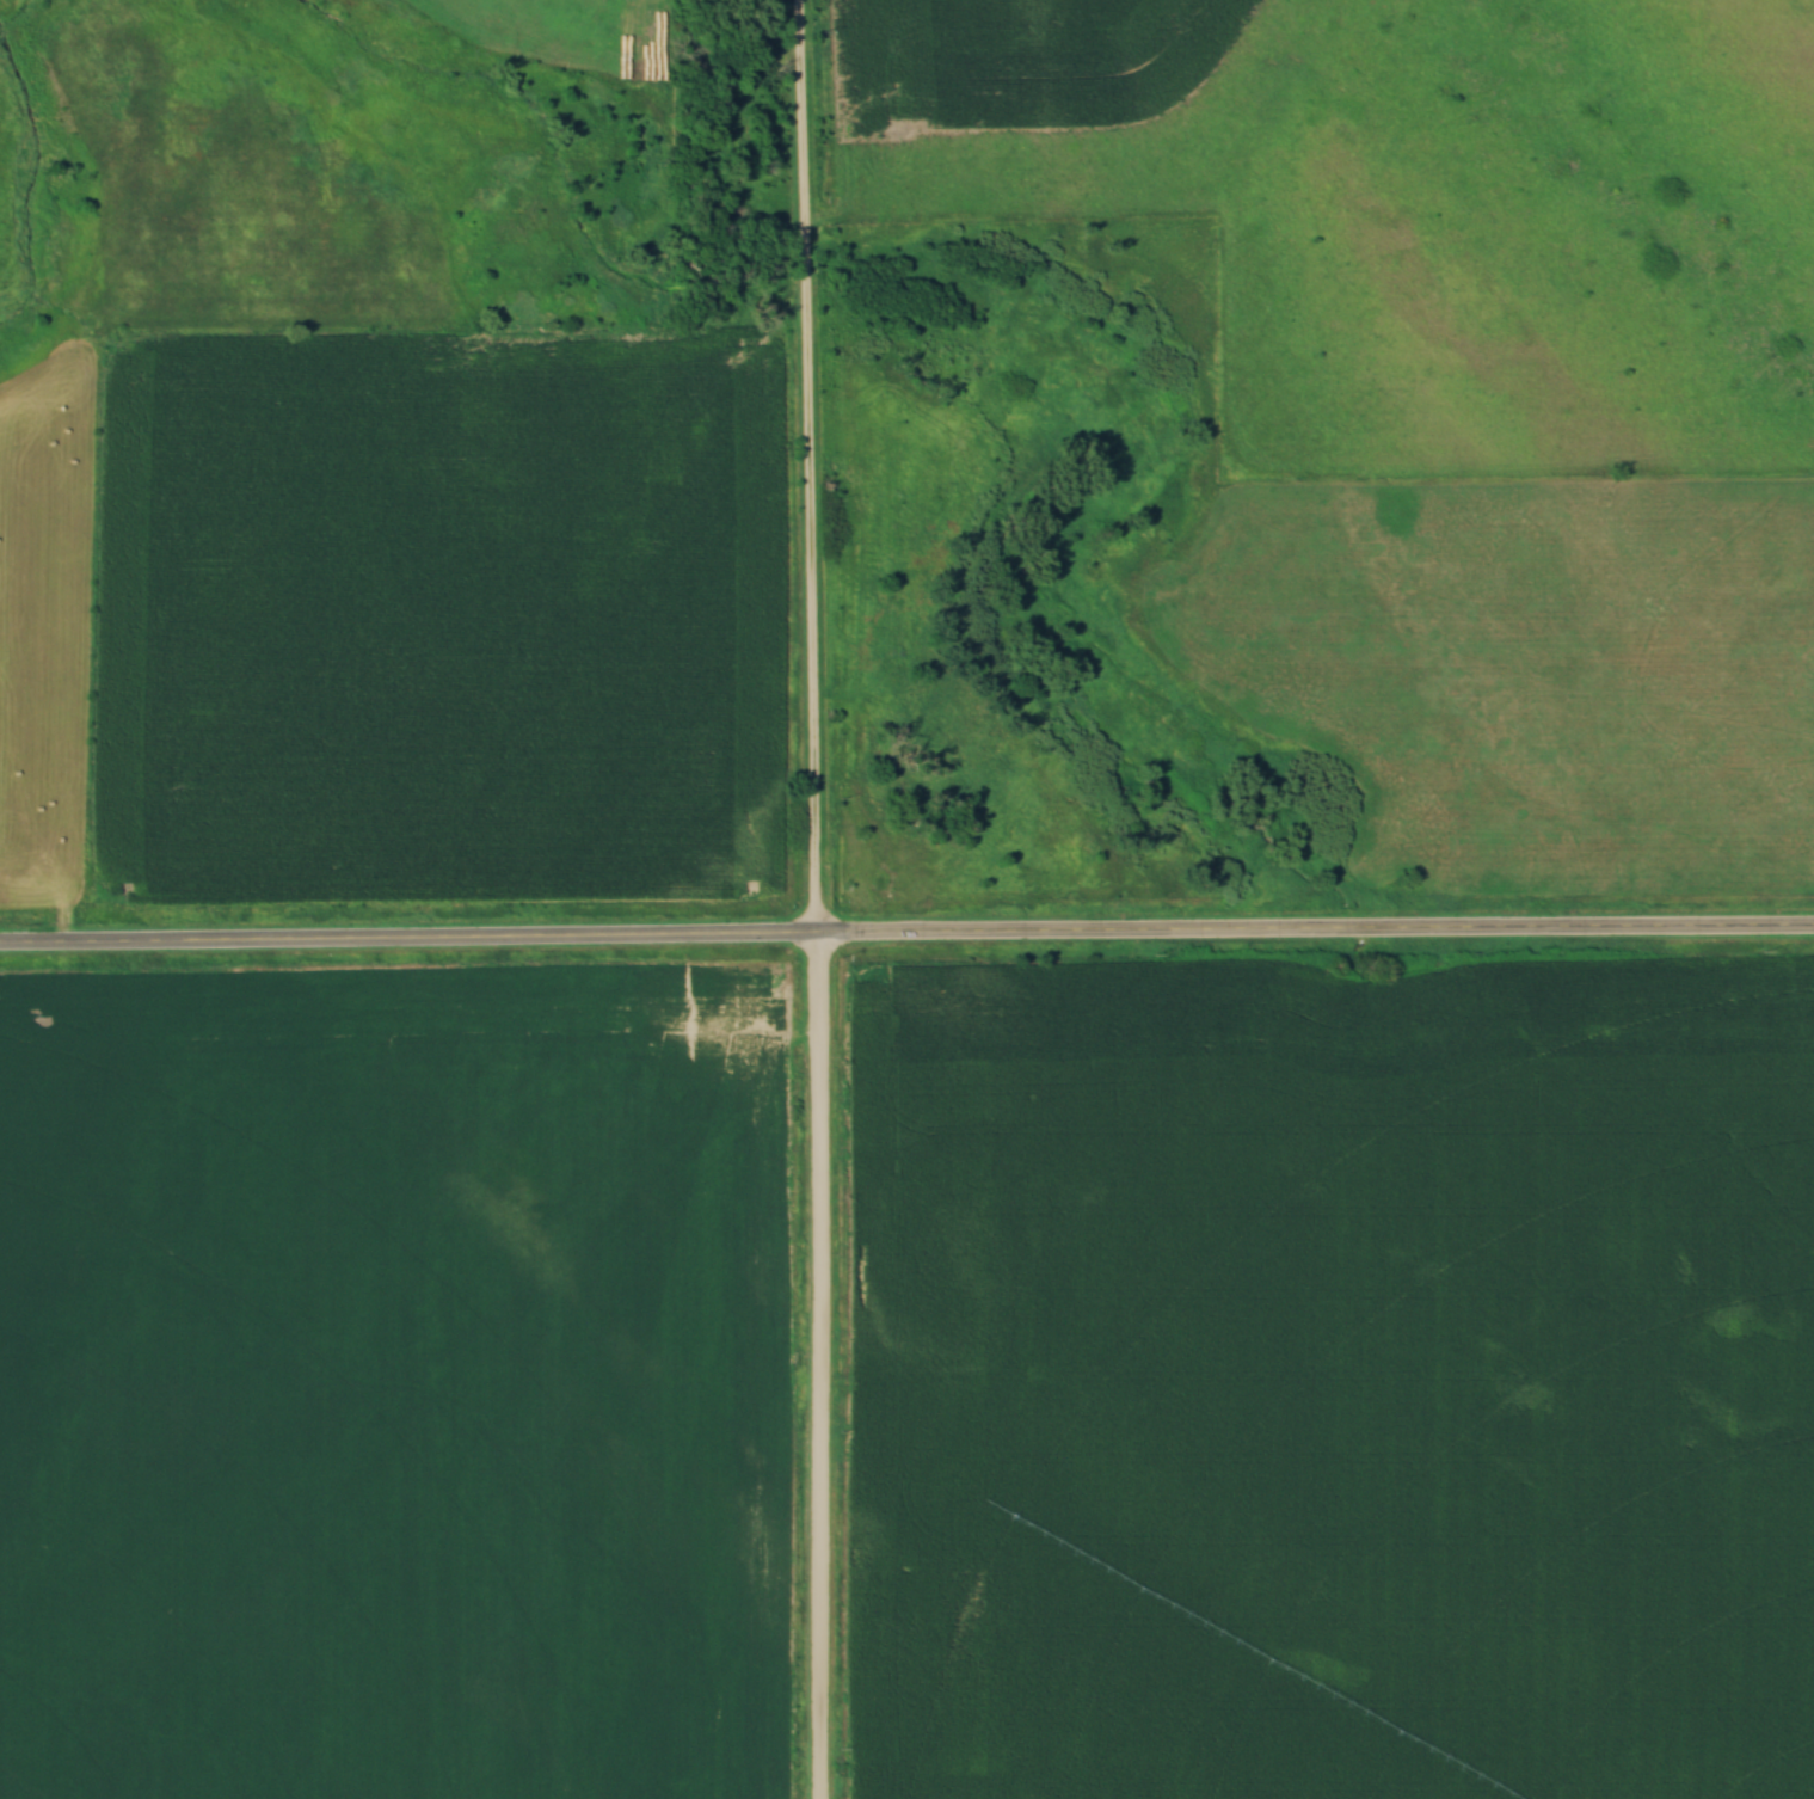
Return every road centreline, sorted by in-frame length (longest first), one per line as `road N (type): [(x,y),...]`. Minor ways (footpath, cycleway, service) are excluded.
road 1 (tertiary): [(1813,934),(0,947)]
road 2 (residential): [(820,1798),(820,1012),(796,0)]

